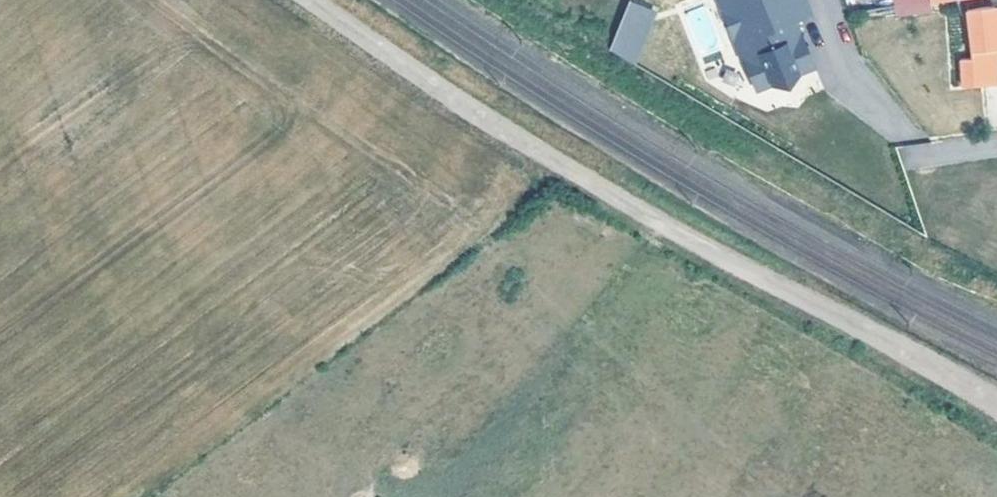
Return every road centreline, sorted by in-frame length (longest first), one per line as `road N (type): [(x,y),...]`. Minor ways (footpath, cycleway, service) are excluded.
road 1 (track): [(996,400),(562,165),(318,0)]

